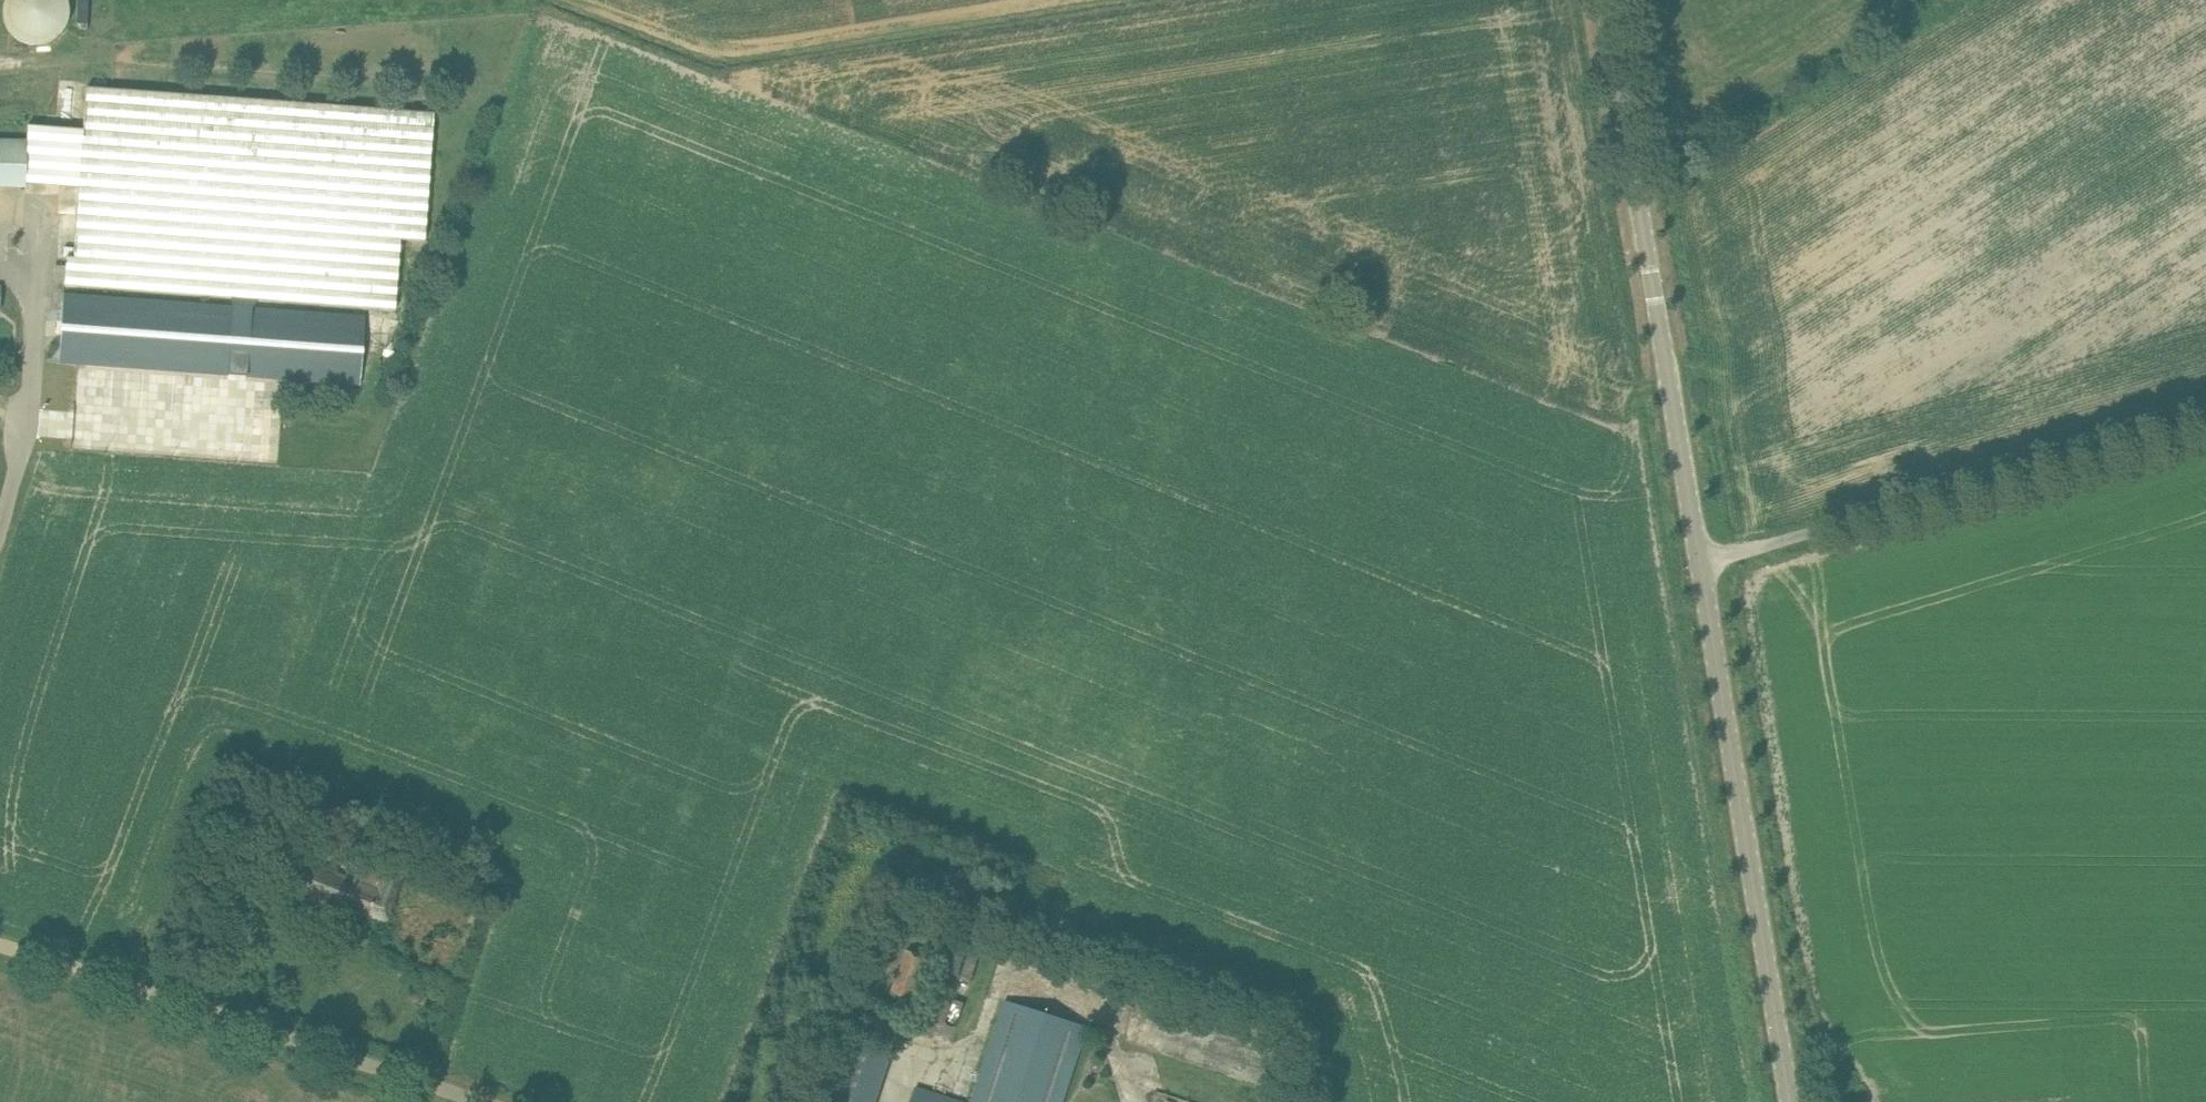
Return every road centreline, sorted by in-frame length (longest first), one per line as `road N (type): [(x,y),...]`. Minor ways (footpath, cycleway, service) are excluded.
road 1 (tertiary): [(1794,1101),(1612,0)]
road 2 (unclassified): [(486,1101),(0,945)]

